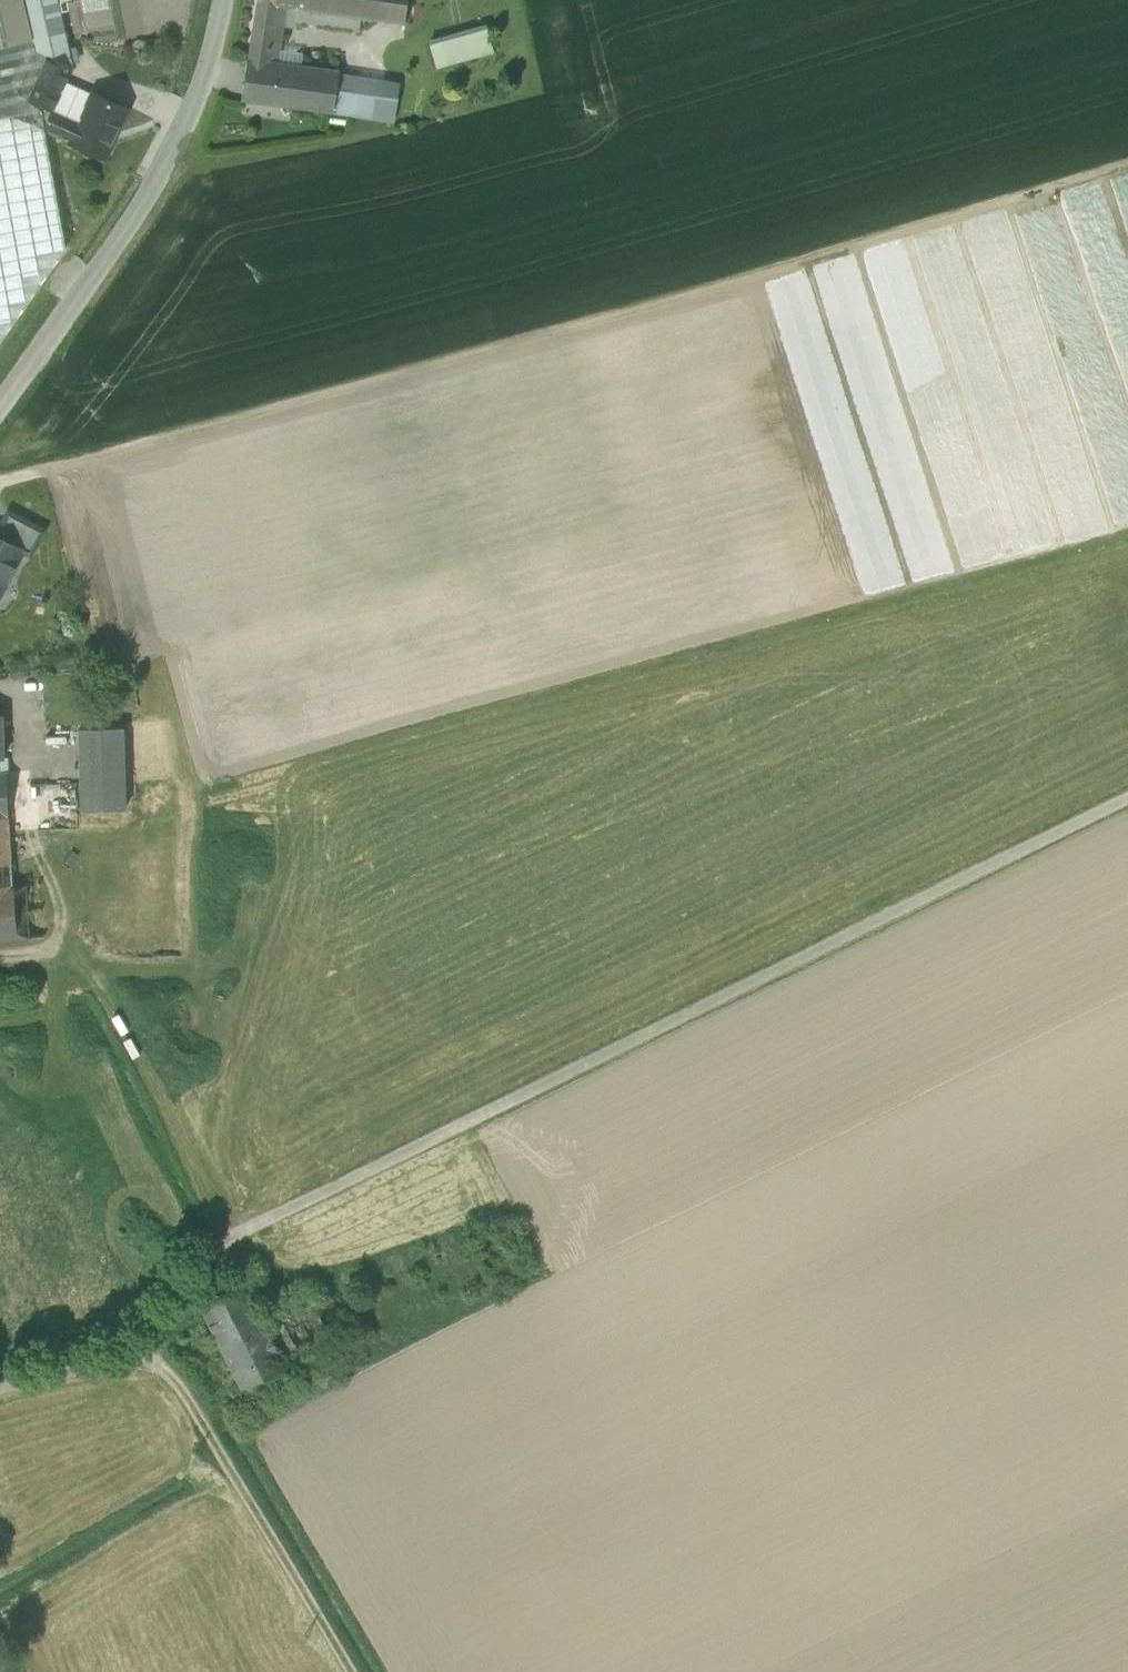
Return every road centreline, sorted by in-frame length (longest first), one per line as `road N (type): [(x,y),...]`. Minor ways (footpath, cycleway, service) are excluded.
road 1 (track): [(1127,798),(230,1238),(196,1272),(140,1356)]
road 2 (track): [(351,1671),(160,1366),(140,1356),(0,1388)]
road 3 (tertiary): [(0,408),(117,245),(174,148),(224,0)]

